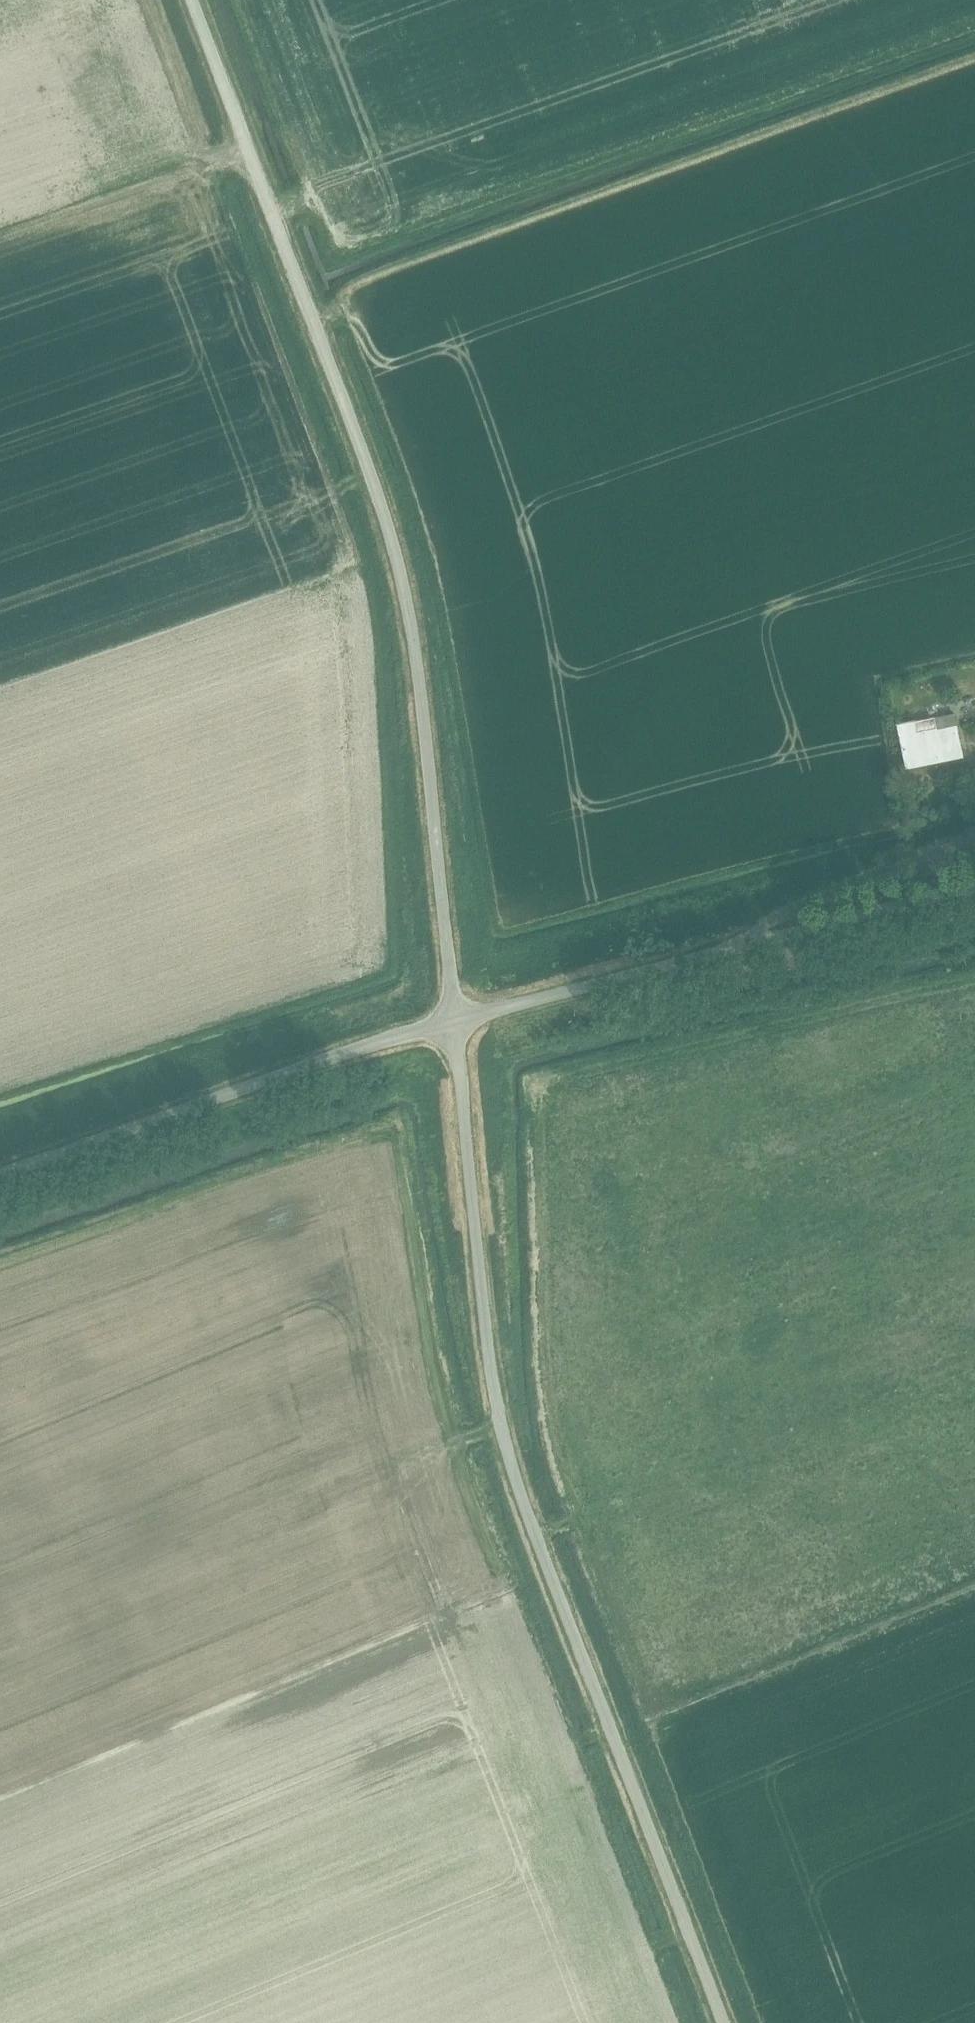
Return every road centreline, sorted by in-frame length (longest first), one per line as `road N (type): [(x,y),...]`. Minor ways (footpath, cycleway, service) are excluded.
road 1 (unclassified): [(450,1023),(421,683),(392,530),(192,0)]
road 2 (unclassified): [(721,2022),(500,1443),(482,1350),(450,1023)]
road 3 (tertiary): [(450,1023),(974,883)]
road 4 (tertiary): [(0,1171),(450,1023)]

